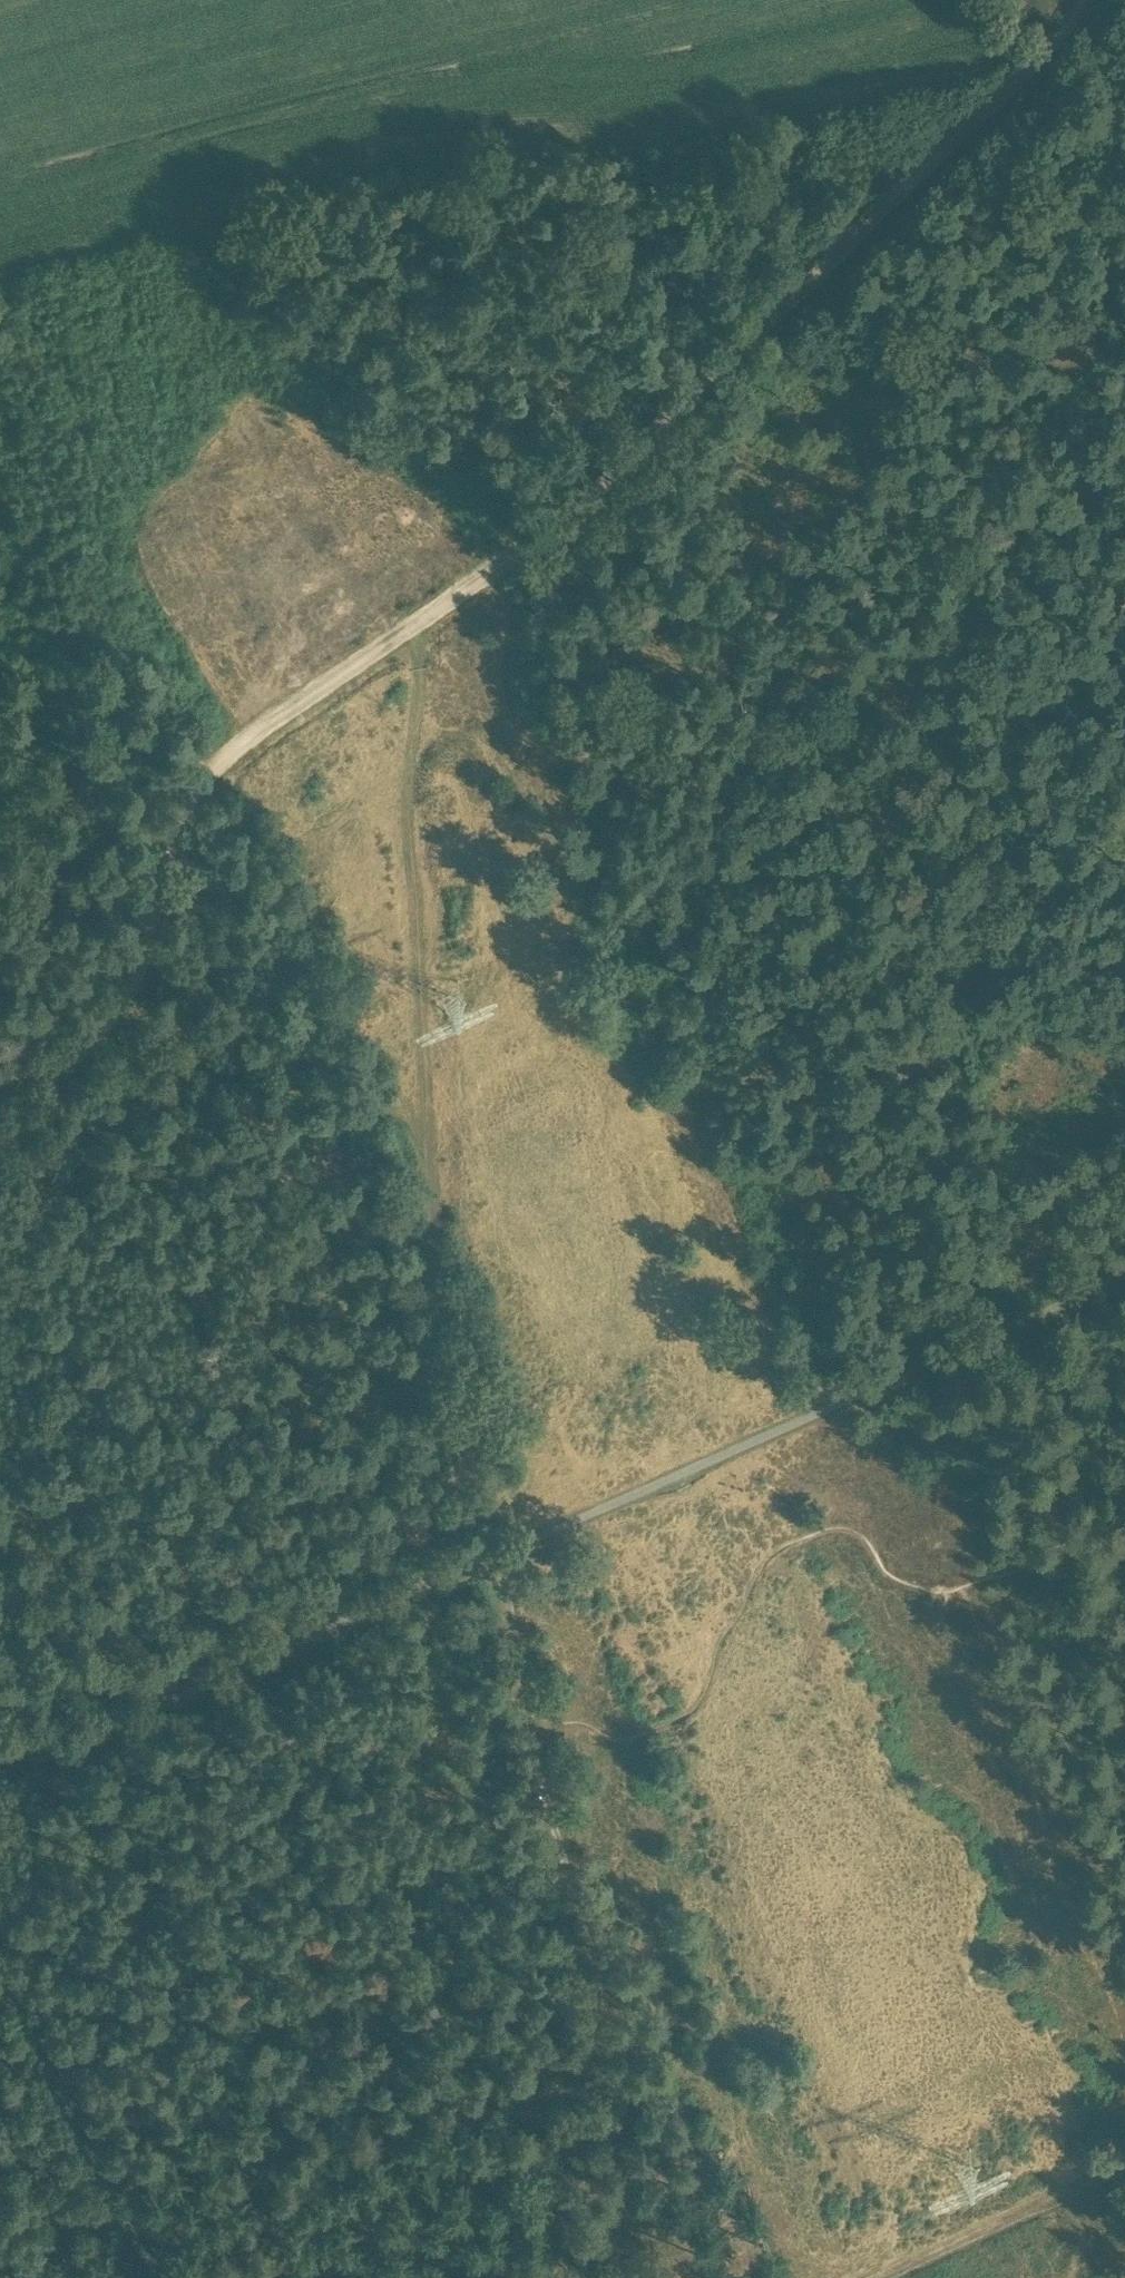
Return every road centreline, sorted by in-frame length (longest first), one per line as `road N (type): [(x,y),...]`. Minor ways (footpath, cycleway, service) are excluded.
road 1 (track): [(102,1044),(154,798),(565,521),(1062,0)]
road 2 (track): [(416,619),(408,770),(430,1057),(434,1385),(489,1558)]
road 3 (track): [(0,1064),(102,1044),(297,1078),(432,1113)]
road 4 (track): [(534,1740),(576,1908),(585,1999),(577,2077)]
road 5 (track): [(577,2077),(564,2160),(580,2230),(615,2277)]
road 6 (track): [(489,1558),(534,1740)]

